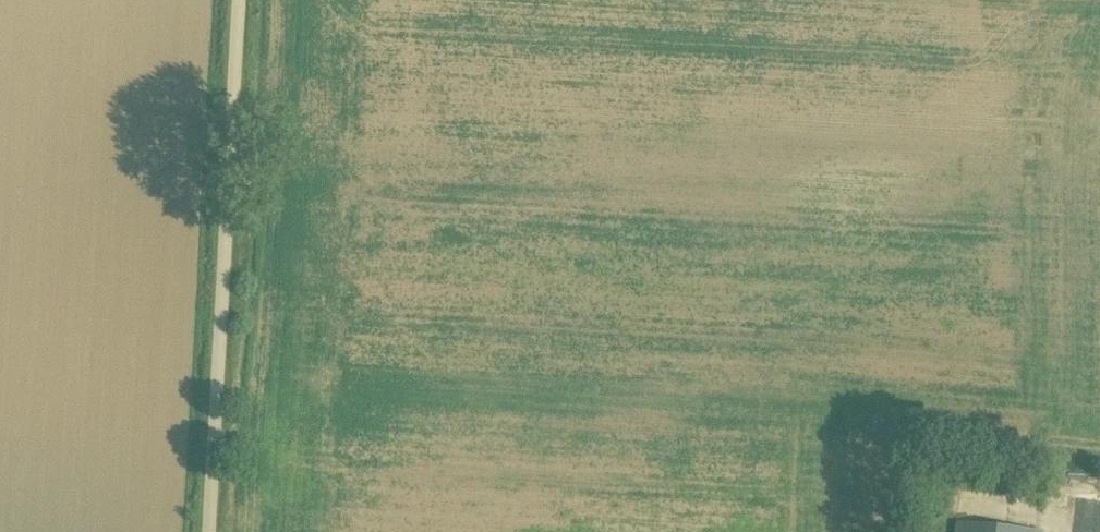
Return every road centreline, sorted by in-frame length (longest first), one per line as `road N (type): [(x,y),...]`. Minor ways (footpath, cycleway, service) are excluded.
road 1 (unclassified): [(210,531),(241,0)]

